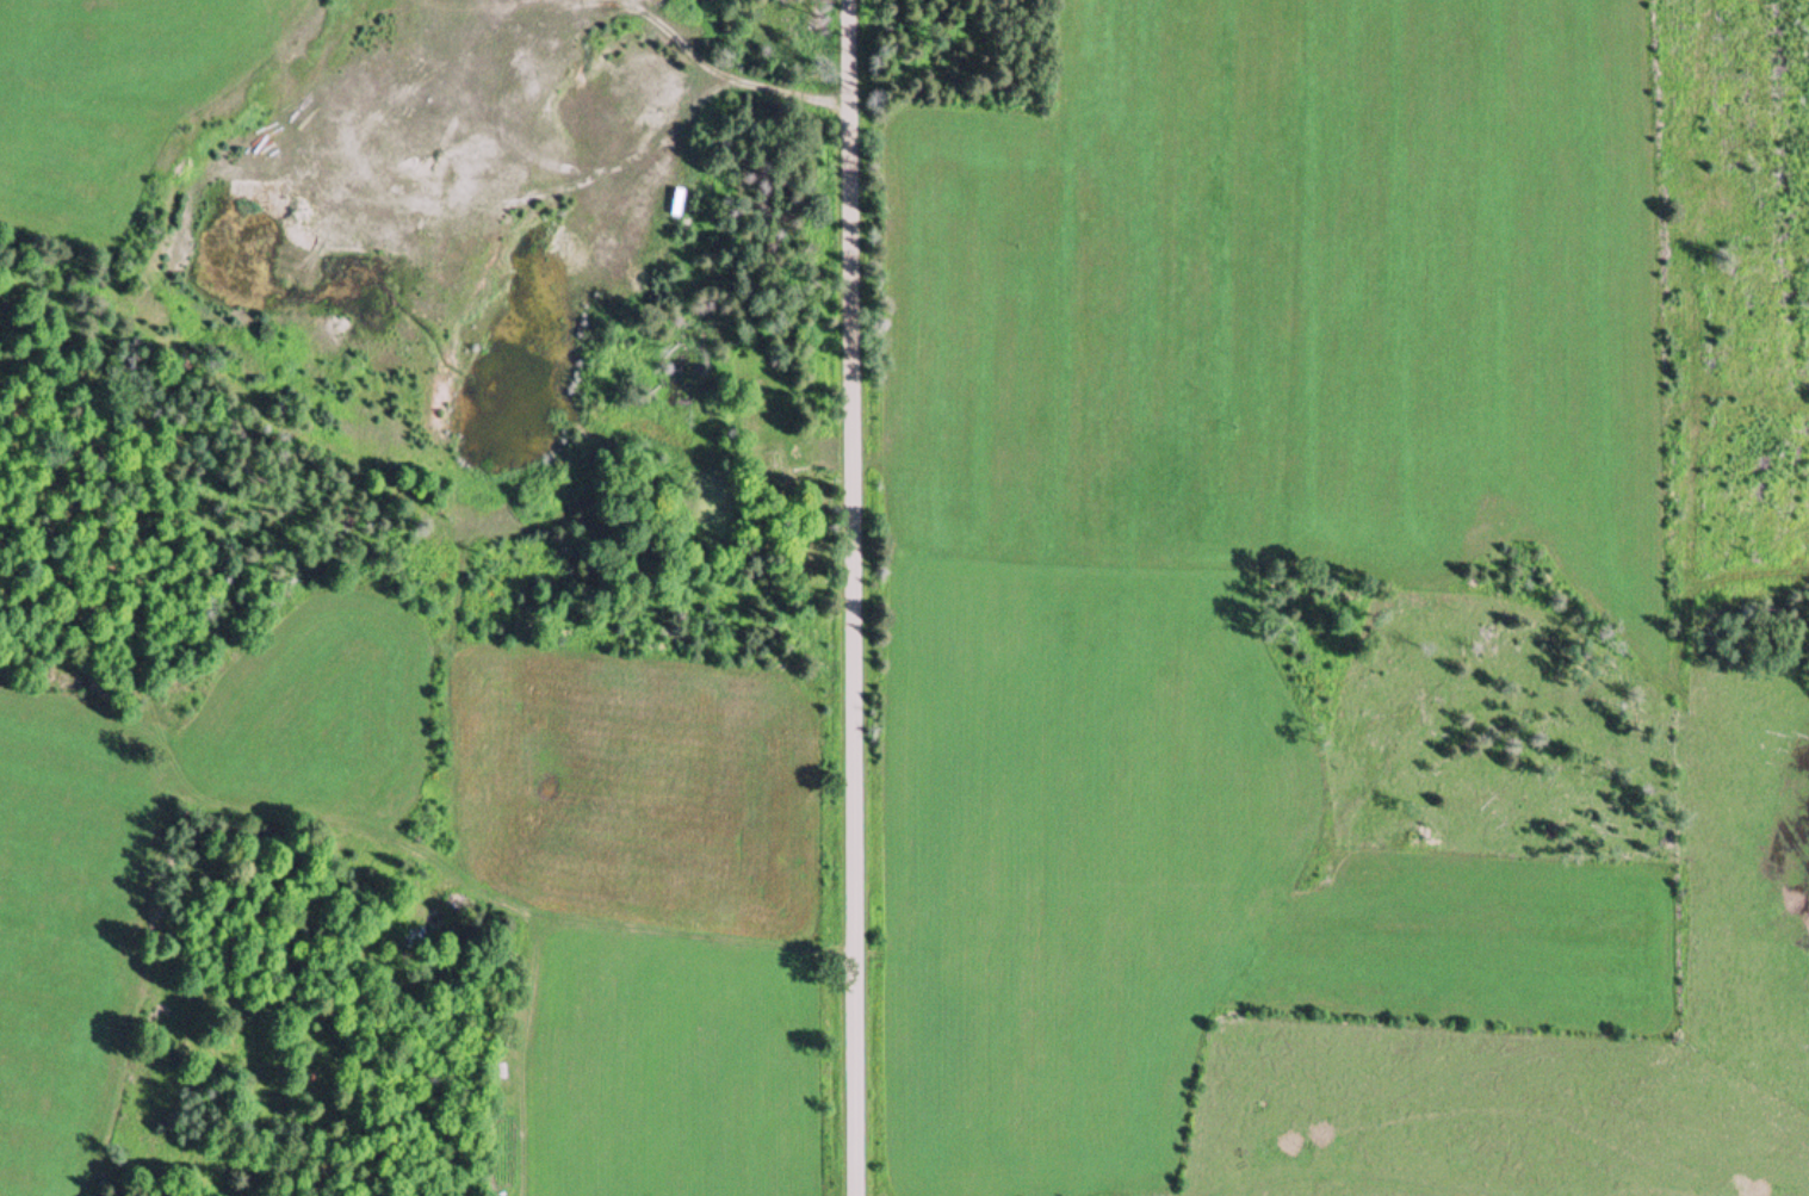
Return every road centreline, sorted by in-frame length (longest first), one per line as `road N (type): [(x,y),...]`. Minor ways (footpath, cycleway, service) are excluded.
road 1 (residential): [(856,1195),(851,0)]

